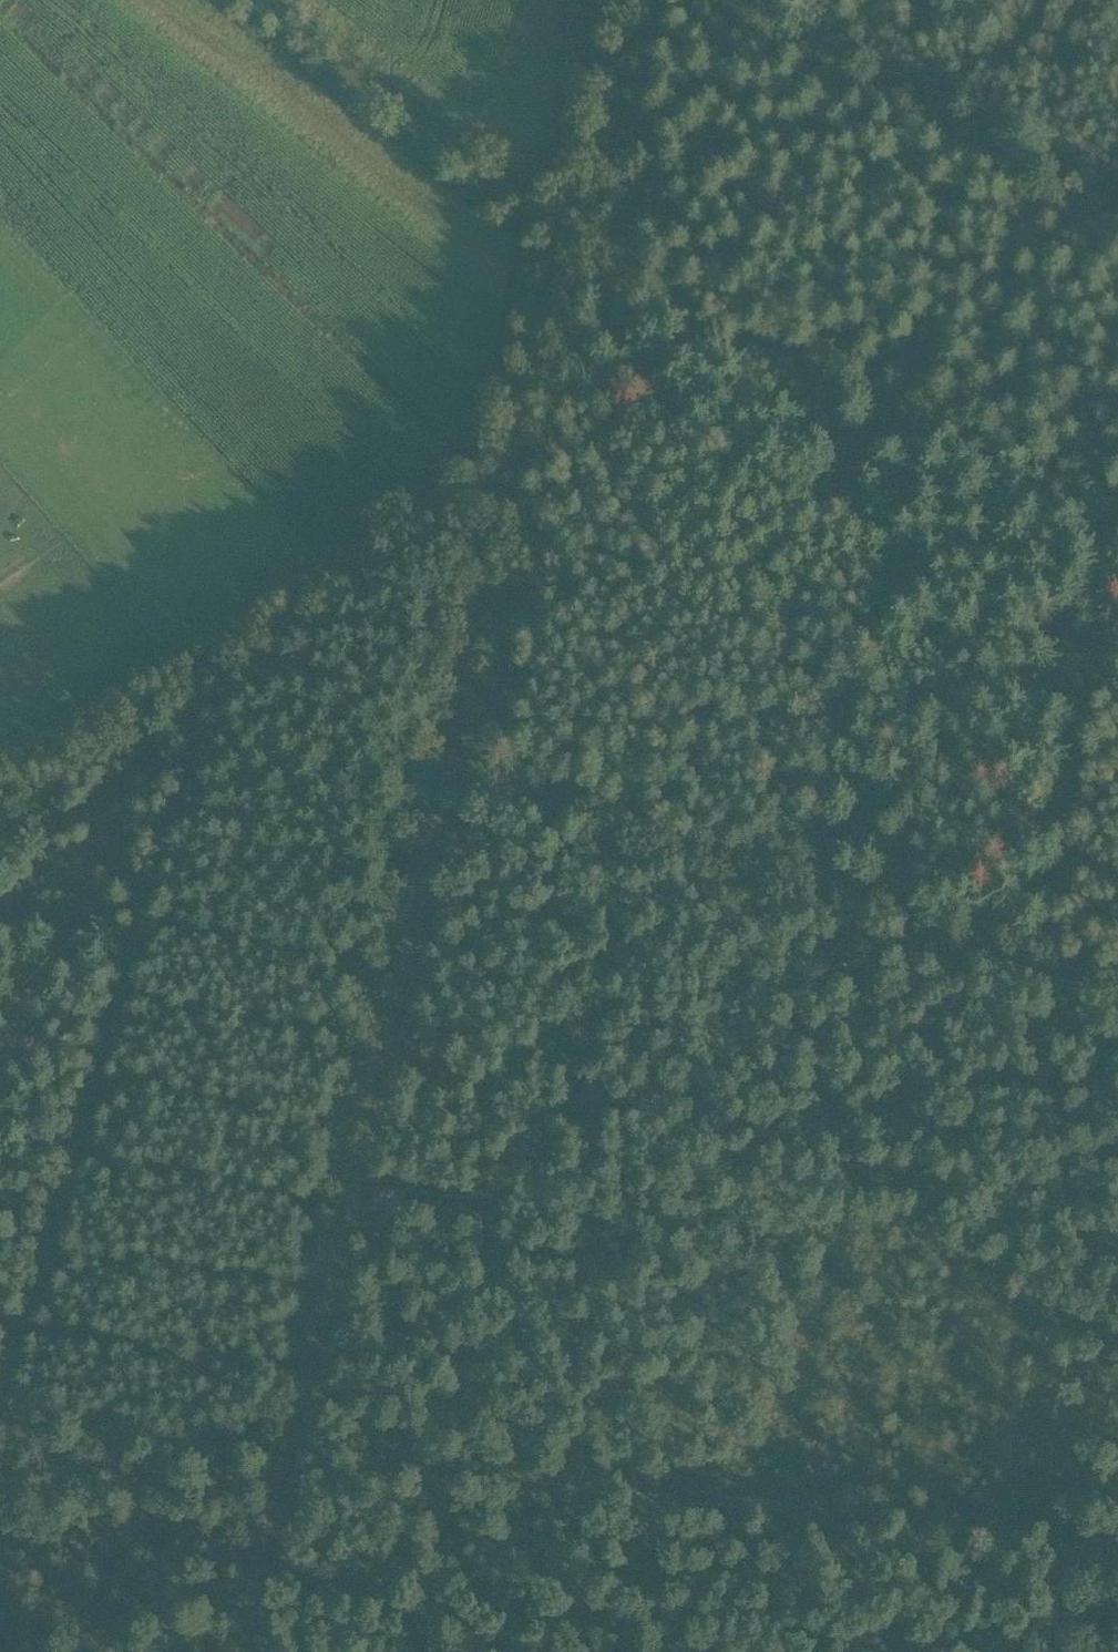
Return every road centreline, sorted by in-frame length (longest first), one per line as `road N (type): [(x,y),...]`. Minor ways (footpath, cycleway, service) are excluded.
road 1 (track): [(1082,1555),(0,1420)]
road 2 (track): [(444,766),(246,1651)]
road 3 (track): [(0,1424),(222,699)]
road 4 (track): [(444,766),(1117,988)]
road 5 (track): [(557,256),(1117,504)]
road 6 (track): [(507,471),(0,784)]
road 7 (track): [(507,471),(444,766)]
road 8 (track): [(610,0),(562,235)]
road 9 (track): [(557,256),(507,471)]

